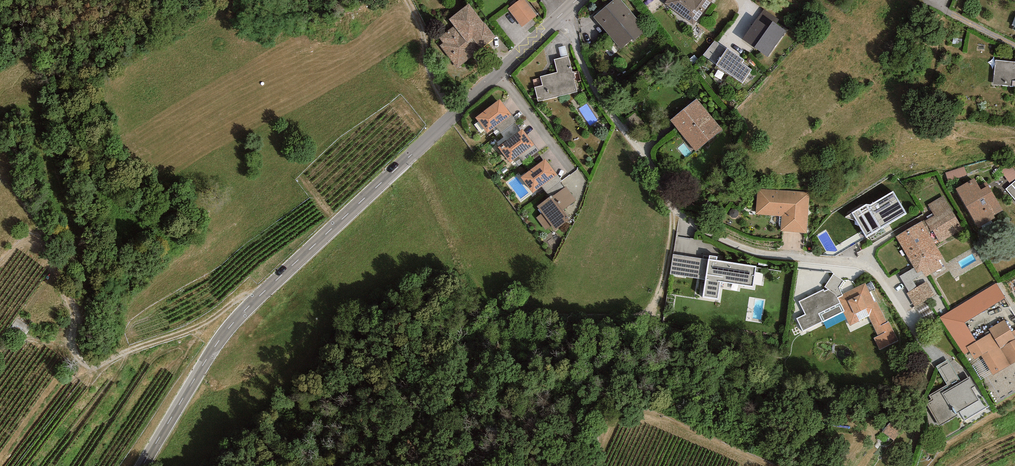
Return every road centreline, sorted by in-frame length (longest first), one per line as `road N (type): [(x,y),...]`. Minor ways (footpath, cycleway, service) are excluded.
road 1 (tertiary): [(563,13),(234,324),(142,465)]
road 2 (residential): [(563,13),(605,110),(675,207),(752,251),(875,270),(910,333)]
road 3 (track): [(675,207),(653,319),(564,323),(524,305),(473,313),(398,379),(359,463)]
road 4 (track): [(271,287),(201,326),(90,368),(84,359)]
road 5 (track): [(653,319),(731,336),(722,368),(682,398)]
road 6 (track): [(467,105),(399,0)]

